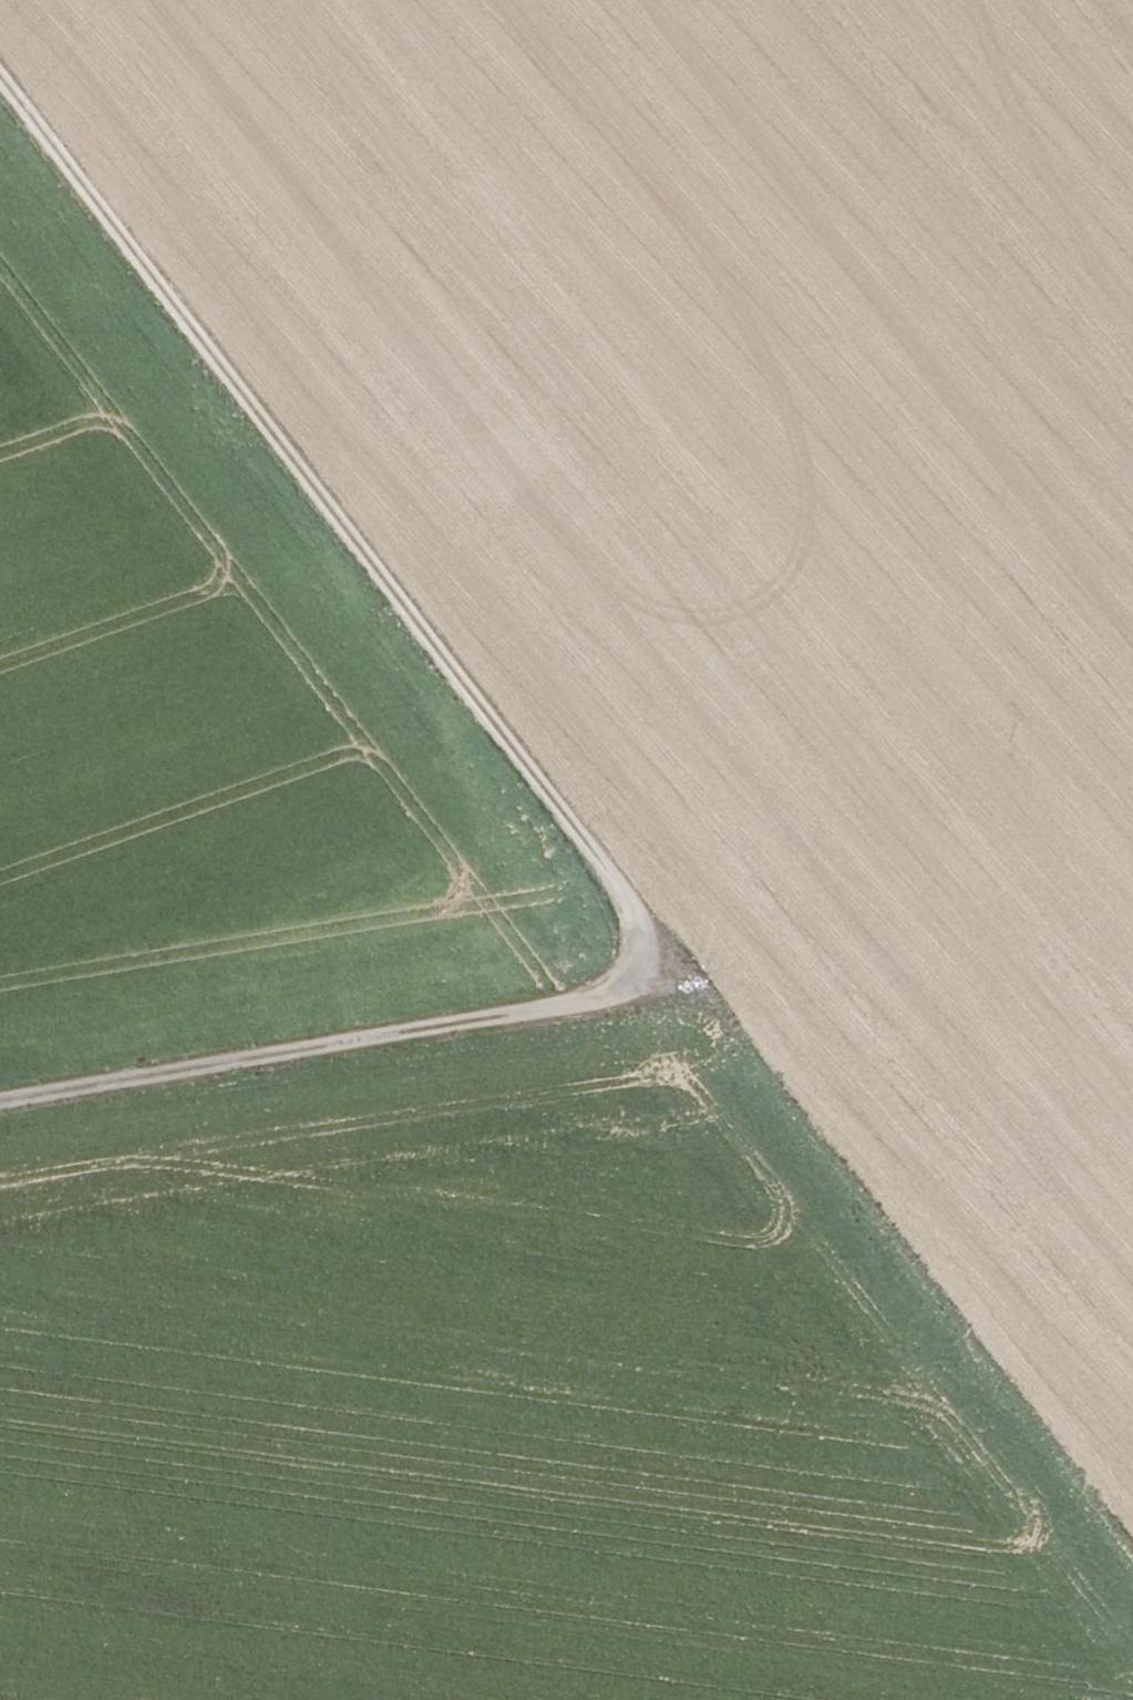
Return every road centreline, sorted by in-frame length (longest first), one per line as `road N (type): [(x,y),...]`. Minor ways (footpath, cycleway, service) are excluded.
road 1 (track): [(0,76),(682,983),(0,1113)]

